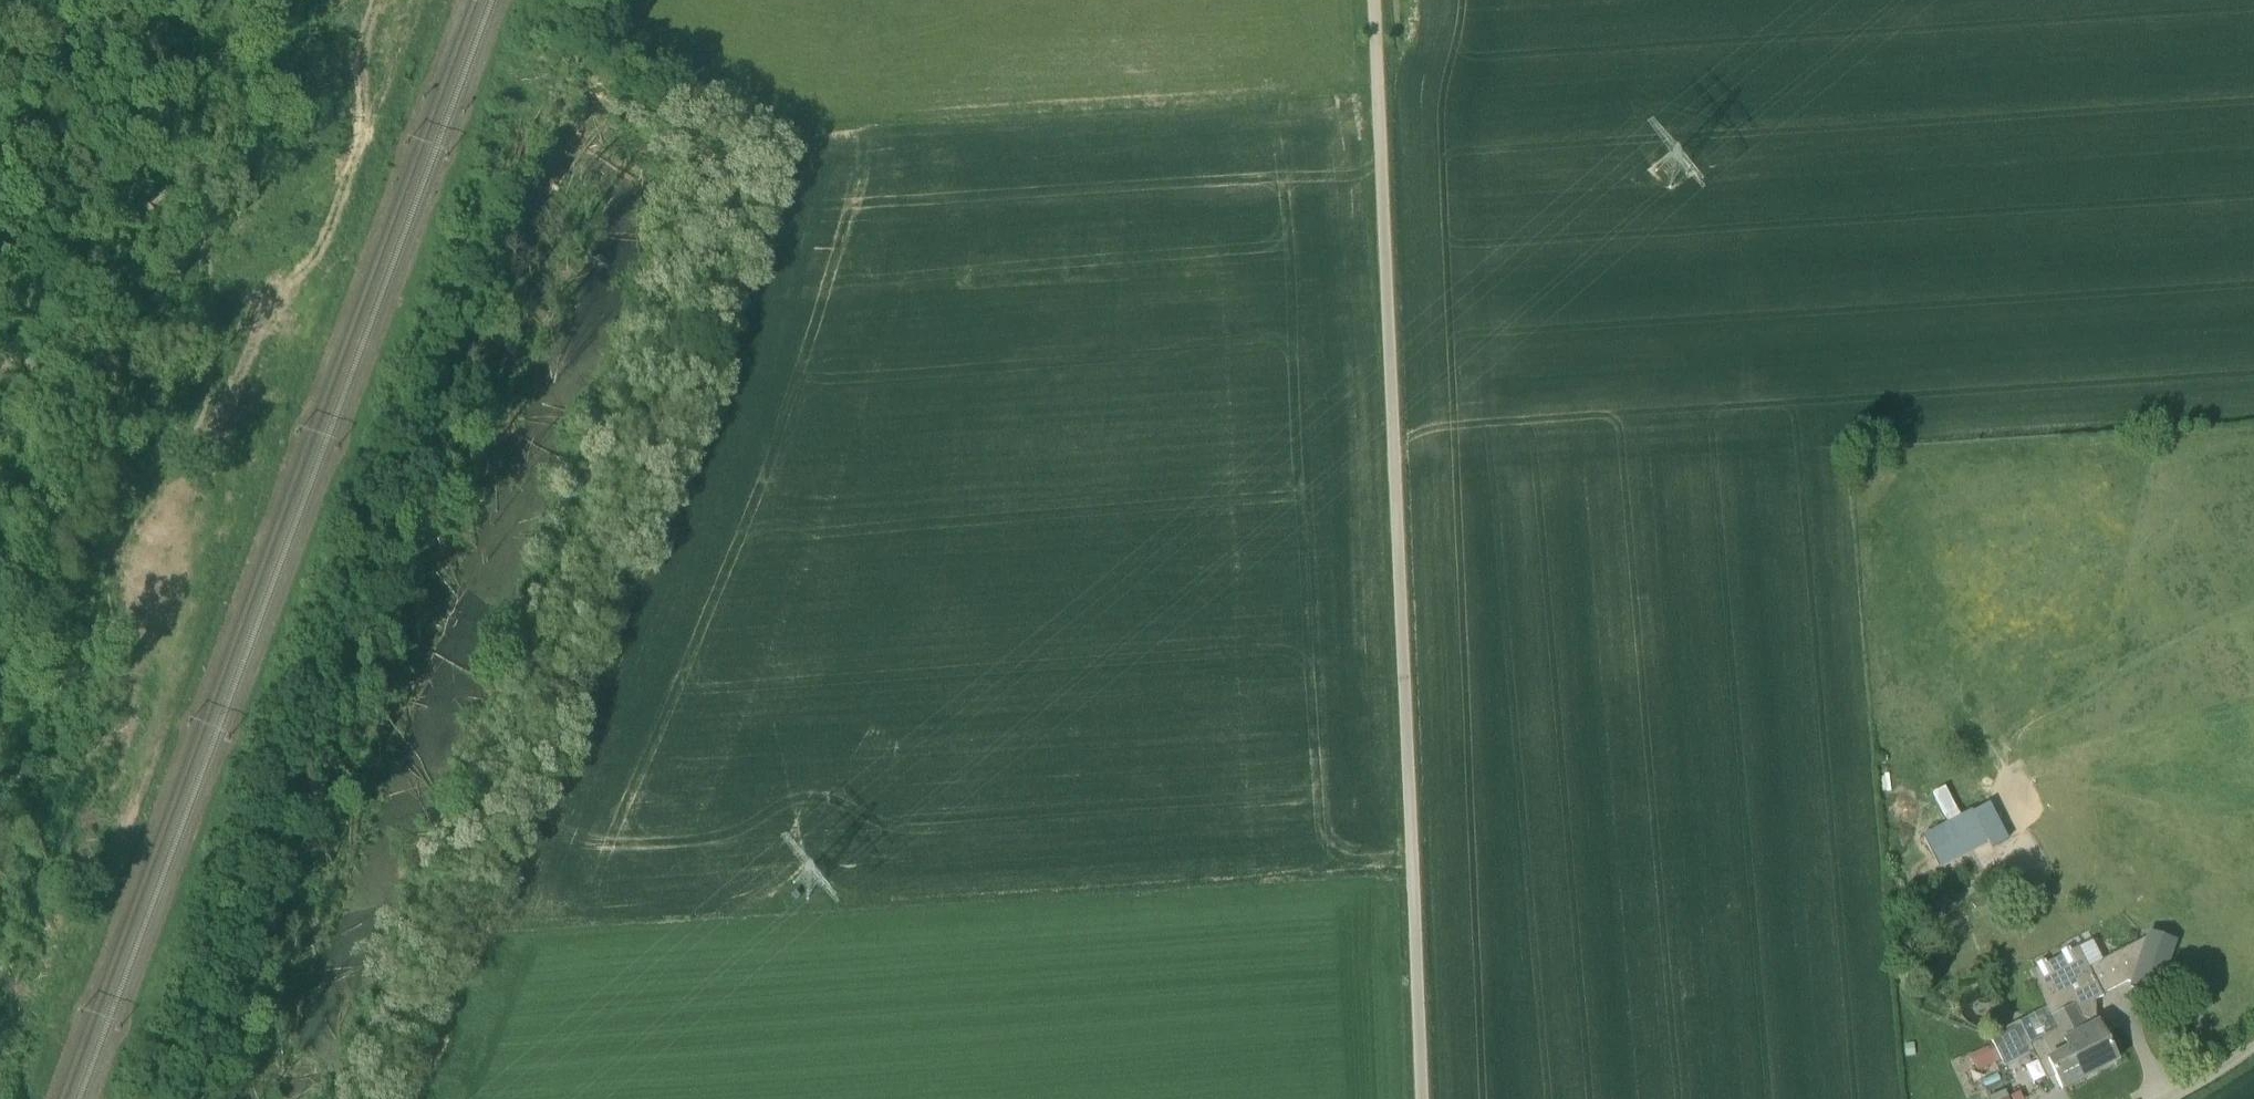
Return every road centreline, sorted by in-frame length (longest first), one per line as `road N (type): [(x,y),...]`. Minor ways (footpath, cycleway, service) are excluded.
road 1 (residential): [(1423,1098),(1374,0)]
road 2 (residential): [(2153,1098),(2253,1030)]

